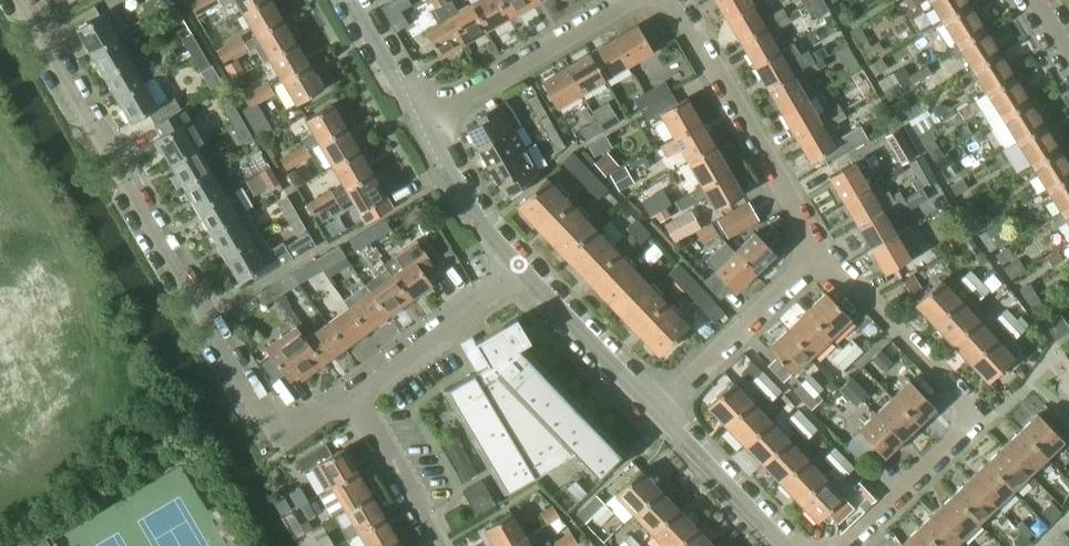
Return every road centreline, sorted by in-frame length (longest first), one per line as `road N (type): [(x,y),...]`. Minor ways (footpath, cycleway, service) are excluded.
road 1 (residential): [(281,424),(256,406),(19,0)]
road 2 (residential): [(840,545),(964,416),(959,398),(818,252)]
road 3 (residential): [(818,252),(671,0)]
road 4 (residential): [(421,122),(634,0)]
road 5 (residential): [(659,413),(818,252)]
road 6 (residential): [(360,400),(521,268)]
road 7 (tertiary): [(659,413),(521,268)]
road 8 (tertiary): [(783,545),(659,413)]
road 9 (tertiary): [(521,268),(485,235),(421,122)]
road 10 (residential): [(441,545),(360,400)]
road 11 (tertiary): [(421,122),(351,0)]

